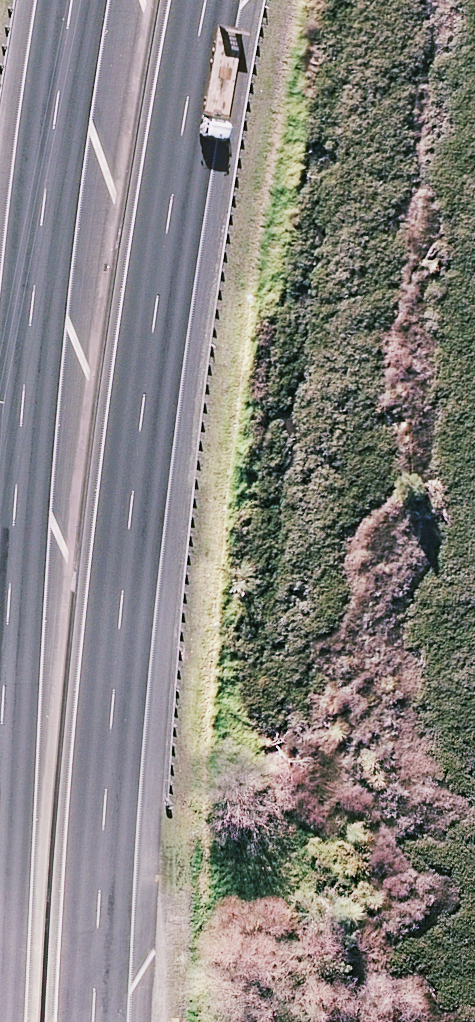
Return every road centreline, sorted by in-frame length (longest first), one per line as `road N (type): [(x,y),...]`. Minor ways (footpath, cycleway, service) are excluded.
road 1 (trunk): [(216,0),(129,529),(102,1021)]
road 2 (trunk): [(0,905),(25,440),(50,191),(81,0)]

